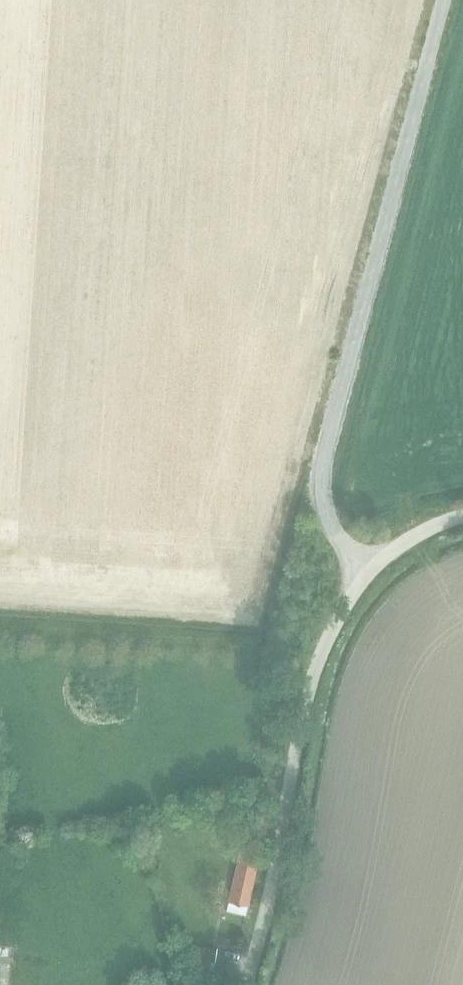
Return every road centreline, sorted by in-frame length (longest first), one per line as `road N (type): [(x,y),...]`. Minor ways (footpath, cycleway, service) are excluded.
road 1 (unclassified): [(368,569),(330,525),(320,484),(444,0)]
road 2 (unclassified): [(368,569),(334,622),(305,697),(245,984)]

